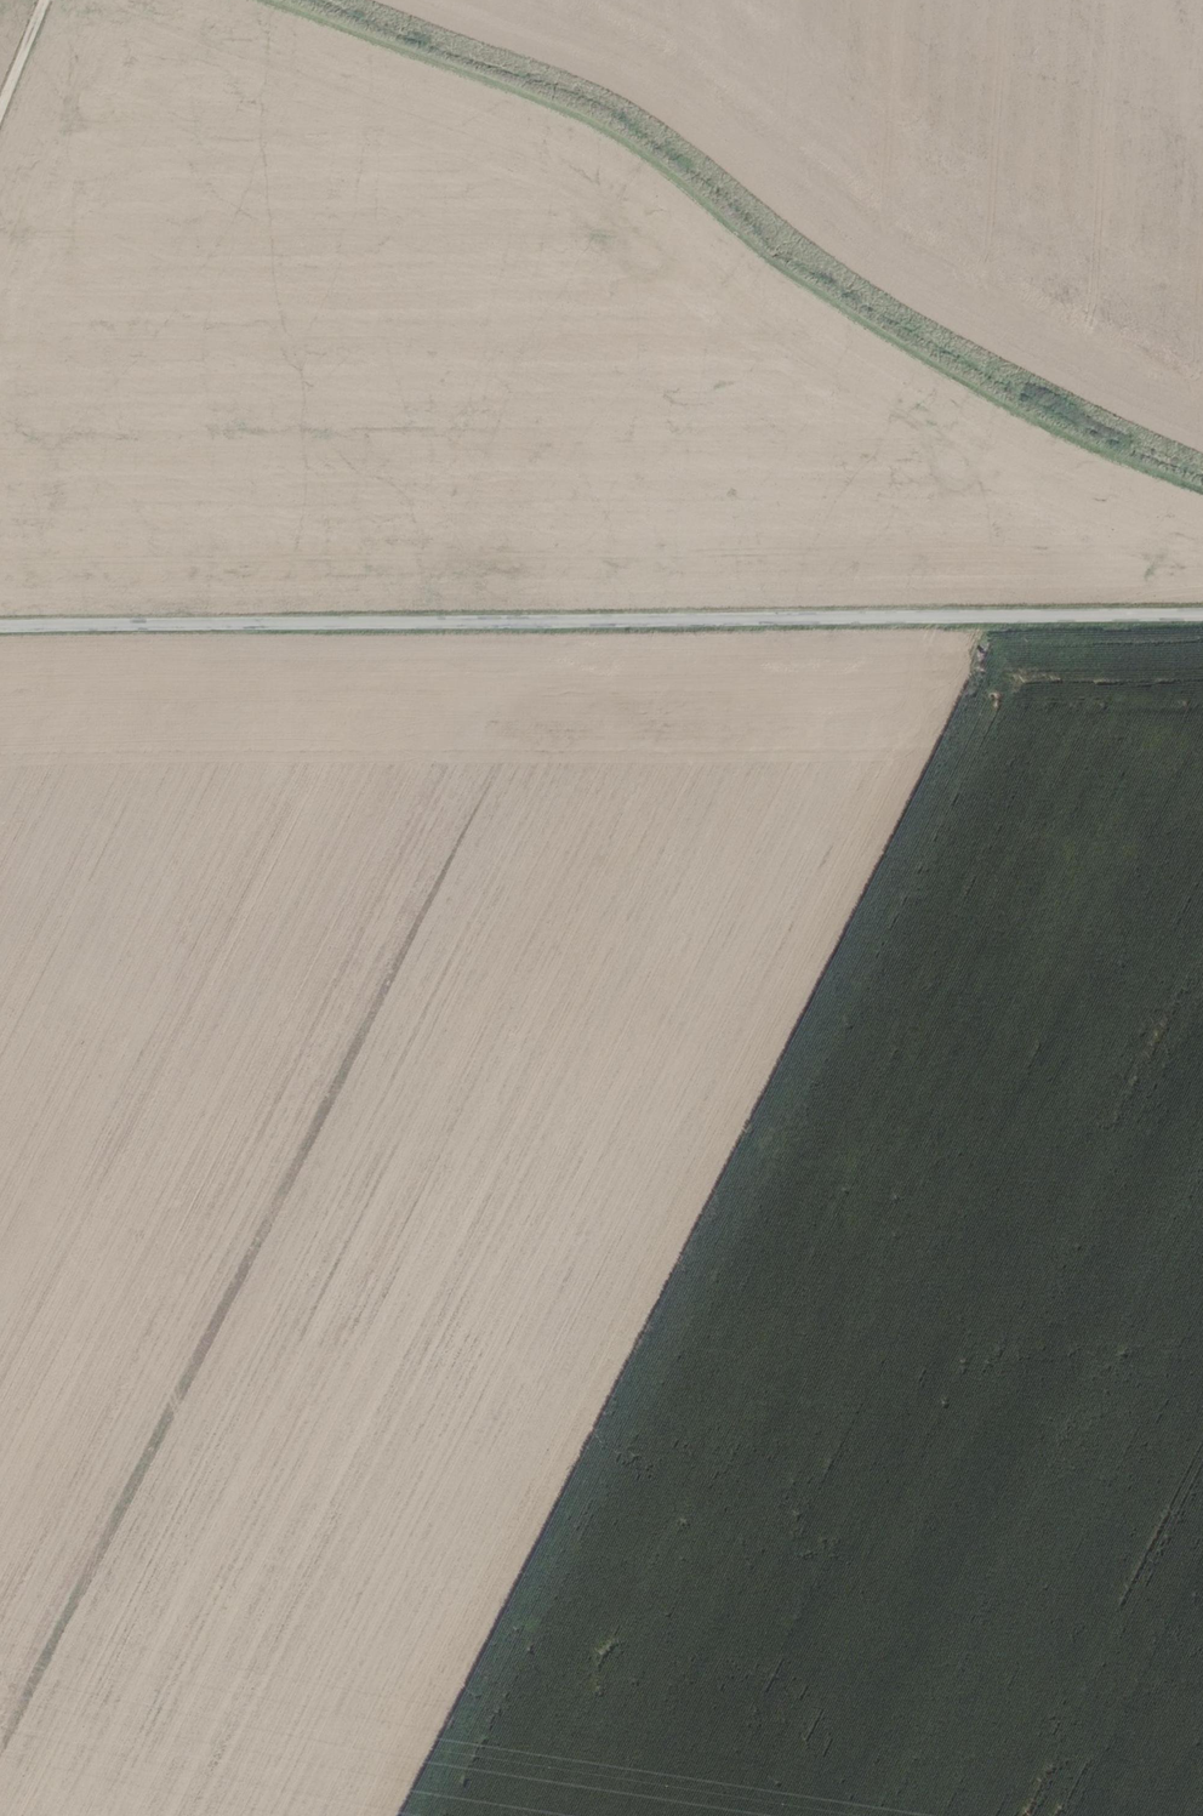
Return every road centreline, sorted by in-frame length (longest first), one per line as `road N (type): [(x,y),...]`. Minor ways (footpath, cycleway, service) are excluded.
road 1 (tertiary): [(1202,615),(0,627)]

